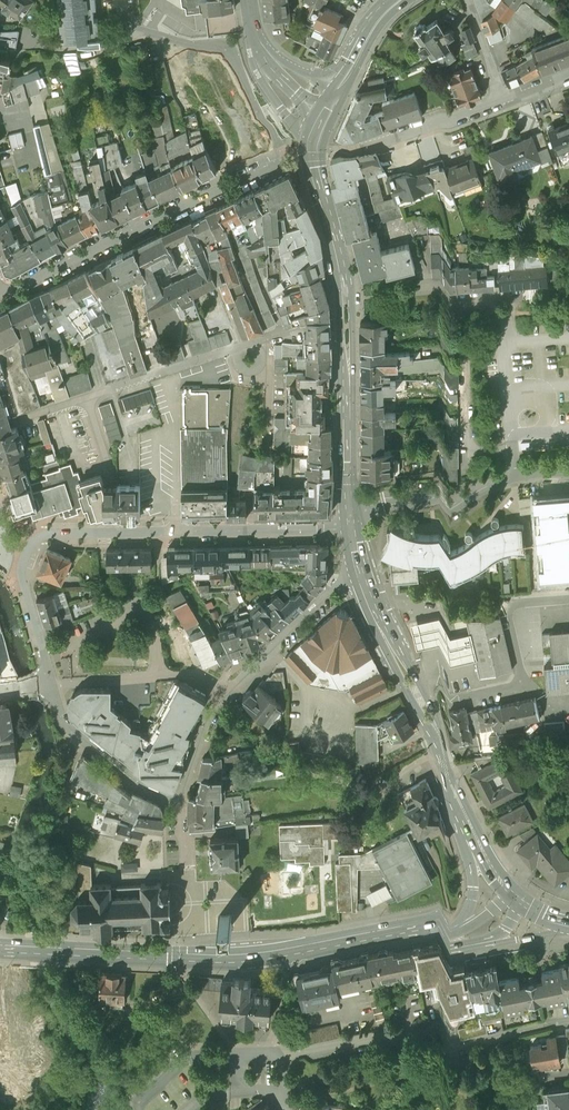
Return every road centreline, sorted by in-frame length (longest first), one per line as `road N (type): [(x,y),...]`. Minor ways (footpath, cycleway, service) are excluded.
road 1 (residential): [(0,316),(268,182),(276,161),(231,63),(125,32),(121,0)]
road 2 (primary): [(0,975),(226,983),(454,942)]
road 3 (primary): [(351,539),(343,300),(311,168)]
road 4 (residential): [(279,1086),(547,1024)]
road 5 (unclassified): [(413,715),(523,685),(505,605),(568,600)]
road 6 (residential): [(351,539),(319,549),(111,554)]
road 7 (unclassified): [(568,473),(518,477),(440,510),(377,522),(351,539)]
road 8 (residential): [(311,168),(503,100)]
road 9 (residential): [(362,600),(329,611),(219,723)]
road 10 (residential): [(183,832),(144,814),(63,751),(46,712)]
road 11 (residential): [(219,723),(173,700),(46,712)]
road 12 (residential): [(45,706),(18,599),(27,569),(46,555)]
road 13 (residential): [(232,368),(84,416)]
road 14 (tertiary): [(325,118),(270,68),(247,0)]
road 15 (residential): [(84,416),(111,501),(111,554)]
road 16 (primary): [(400,0),(371,27),(325,118)]
road 17 (primary): [(473,835),(413,715)]
road 18 (primary): [(413,715),(362,600)]

